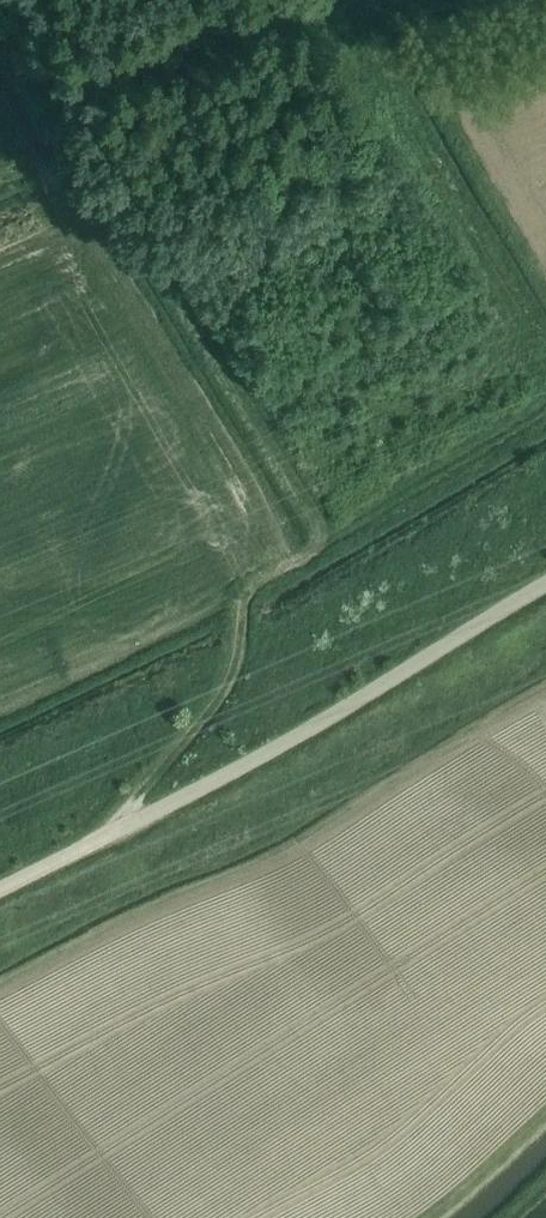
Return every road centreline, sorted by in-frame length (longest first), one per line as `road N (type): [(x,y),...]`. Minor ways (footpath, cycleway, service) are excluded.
road 1 (track): [(106,831),(222,695),(252,589),(310,553),(320,532),(316,512),(84,136),(0,171)]
road 2 (unclassified): [(0,887),(275,748),(545,582)]
road 3 (track): [(286,567),(277,535),(72,207)]

